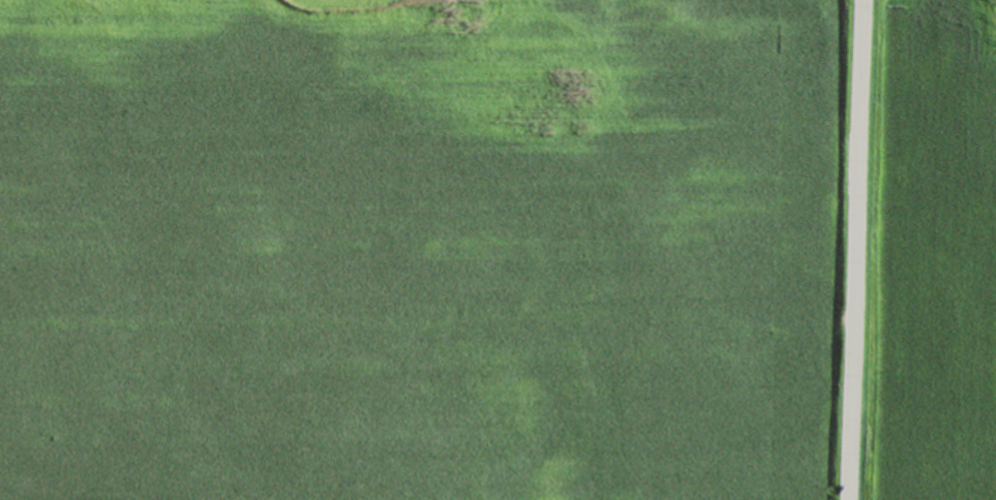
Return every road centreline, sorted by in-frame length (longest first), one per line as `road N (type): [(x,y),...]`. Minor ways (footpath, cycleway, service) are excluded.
road 1 (residential): [(849,499),(863,0)]

